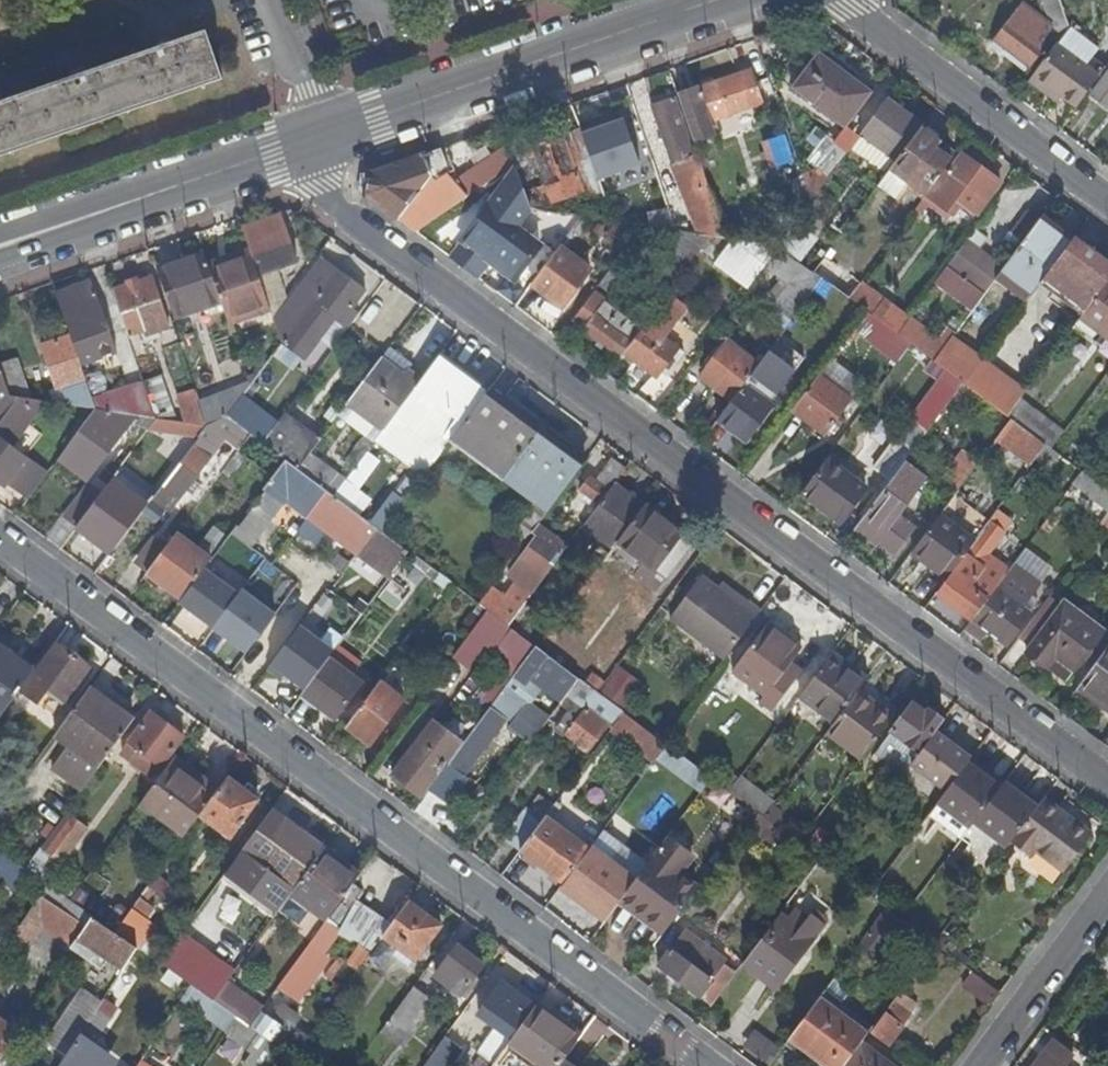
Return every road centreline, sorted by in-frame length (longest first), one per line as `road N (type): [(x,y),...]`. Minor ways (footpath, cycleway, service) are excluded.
road 1 (residential): [(1107,784),(340,211),(322,187),(316,141)]
road 2 (residential): [(0,530),(709,1065)]
road 3 (tertiary): [(316,141),(717,0)]
road 4 (tertiary): [(0,251),(316,141)]
road 5 (residential): [(843,0),(1107,202)]
road 6 (residential): [(1107,894),(981,1065)]
road 7 (residential): [(316,141),(309,90),(270,0)]

